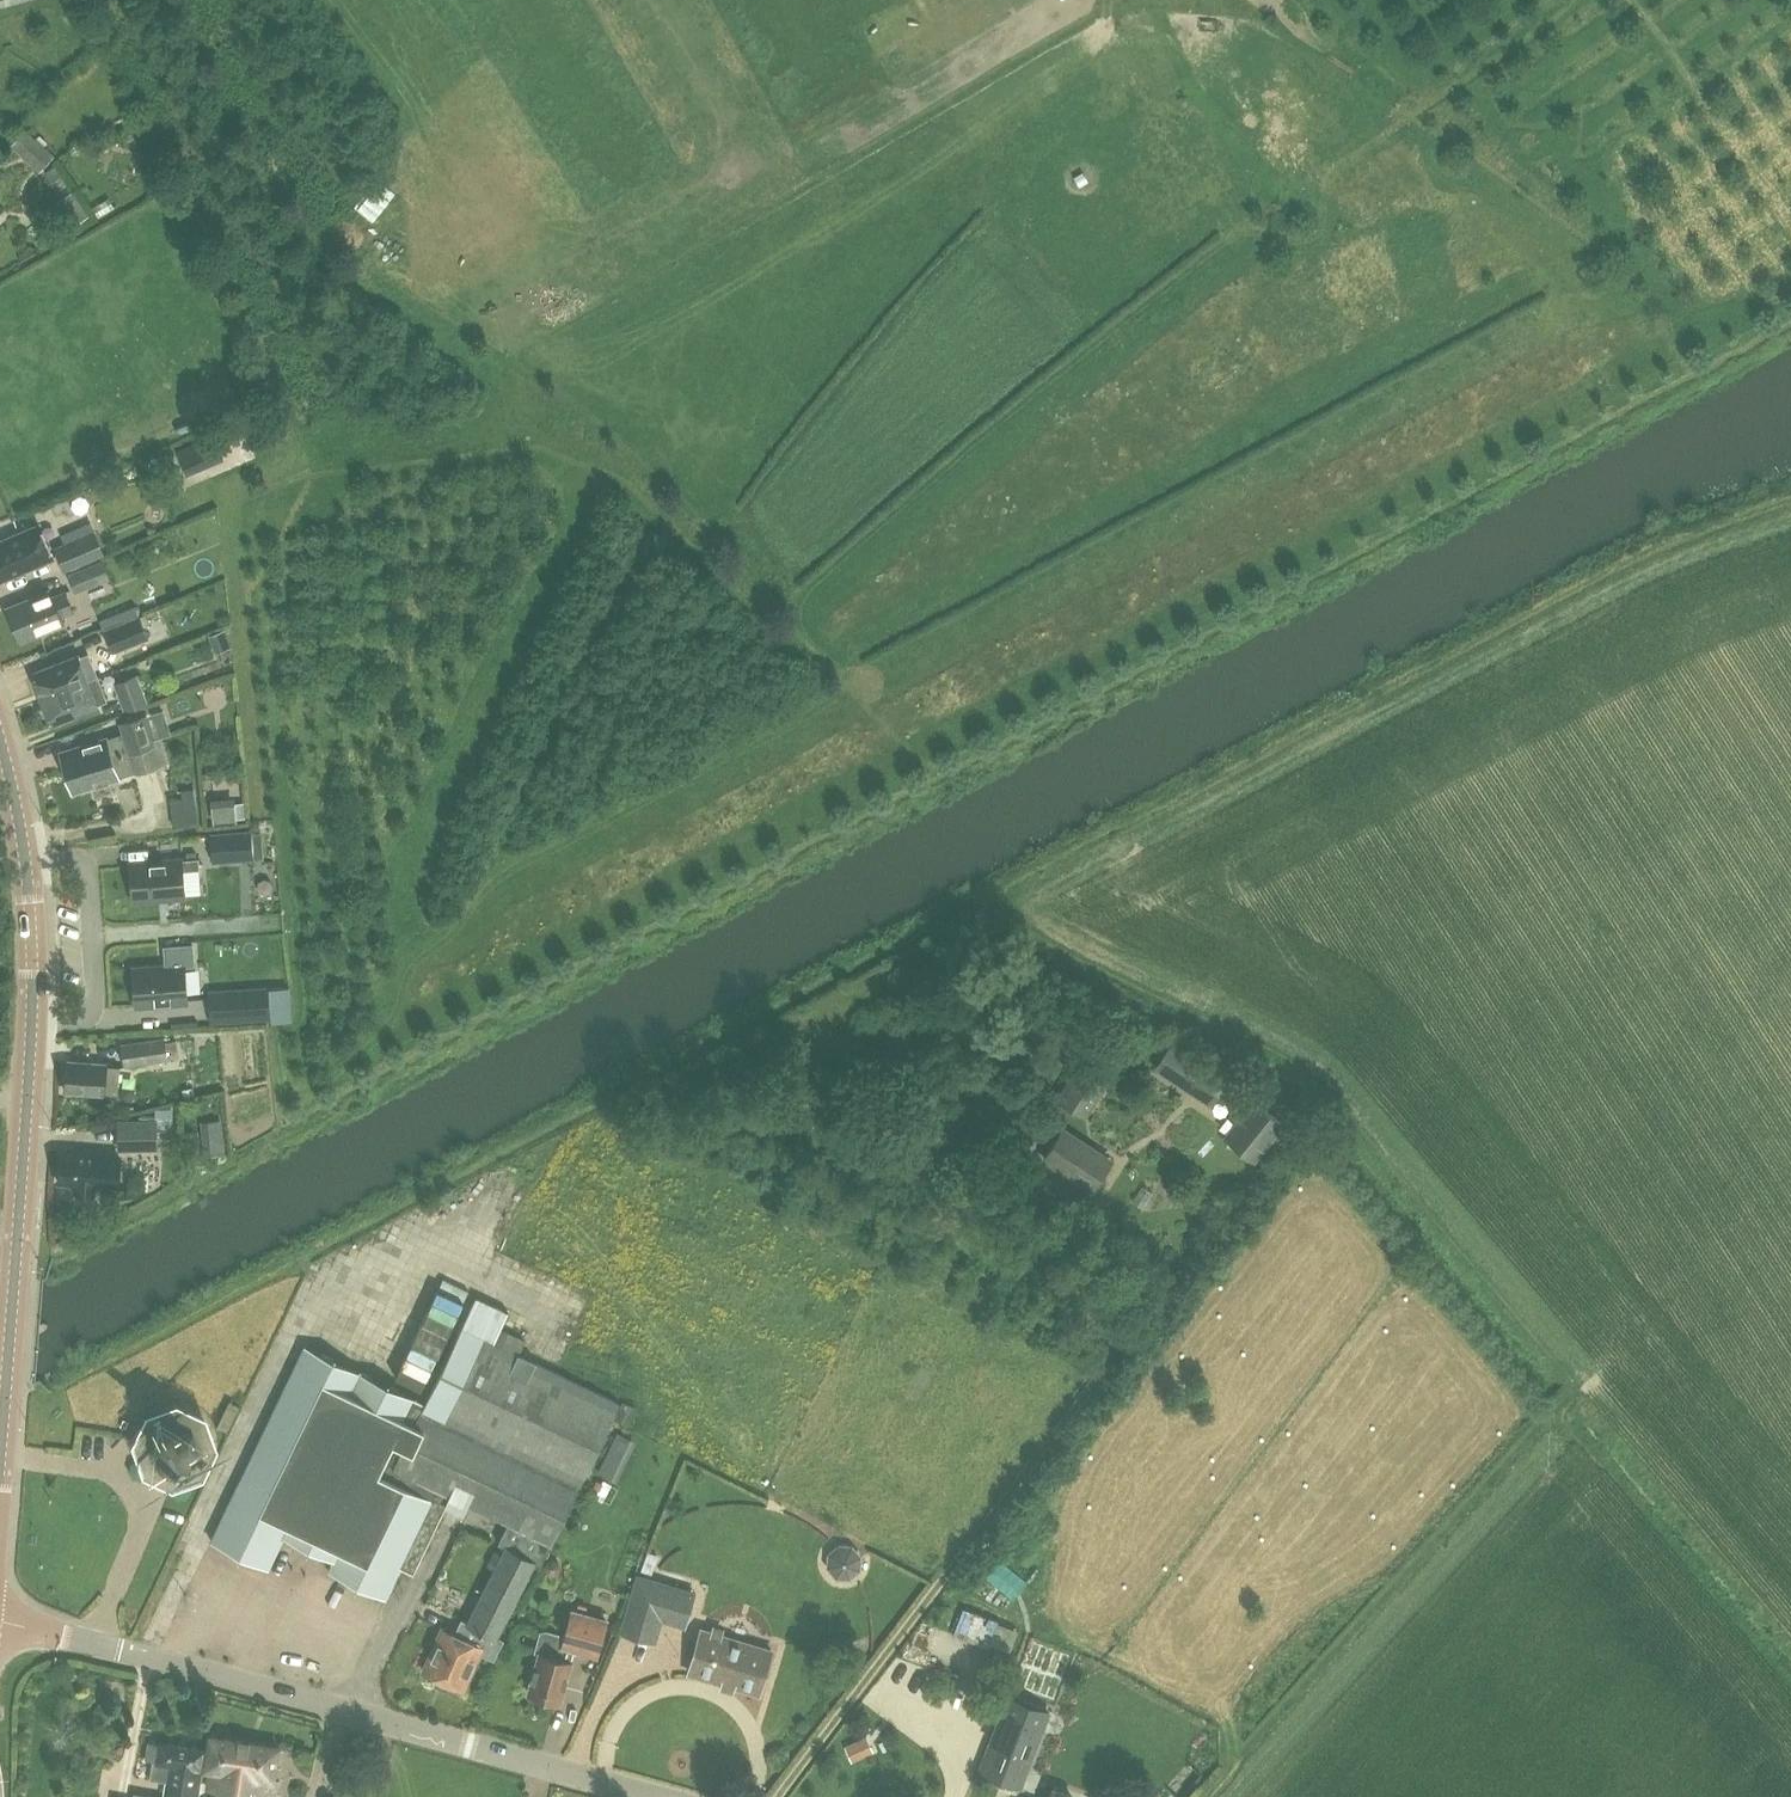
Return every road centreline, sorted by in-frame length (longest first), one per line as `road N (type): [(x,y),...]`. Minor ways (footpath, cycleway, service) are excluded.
road 1 (residential): [(658,1796),(0,1622)]
road 2 (secondary): [(0,1456),(32,1022)]
road 3 (residential): [(32,1022),(79,1019),(96,992),(84,866),(76,858),(25,859)]
road 4 (secondary): [(32,1022),(25,859)]
road 5 (secondary): [(25,859),(0,739)]

